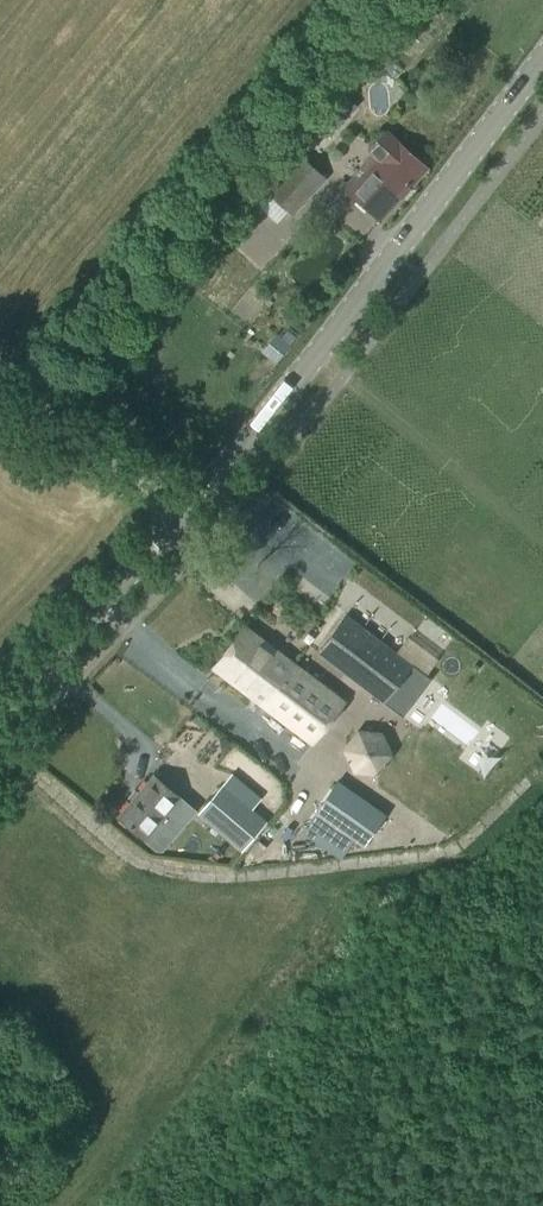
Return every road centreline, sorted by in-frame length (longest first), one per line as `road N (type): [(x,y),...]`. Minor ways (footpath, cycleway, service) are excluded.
road 1 (tertiary): [(188,500),(542,63)]
road 2 (tertiary): [(0,711),(106,601),(188,500)]
road 3 (unclassified): [(0,394),(103,445),(188,500)]

